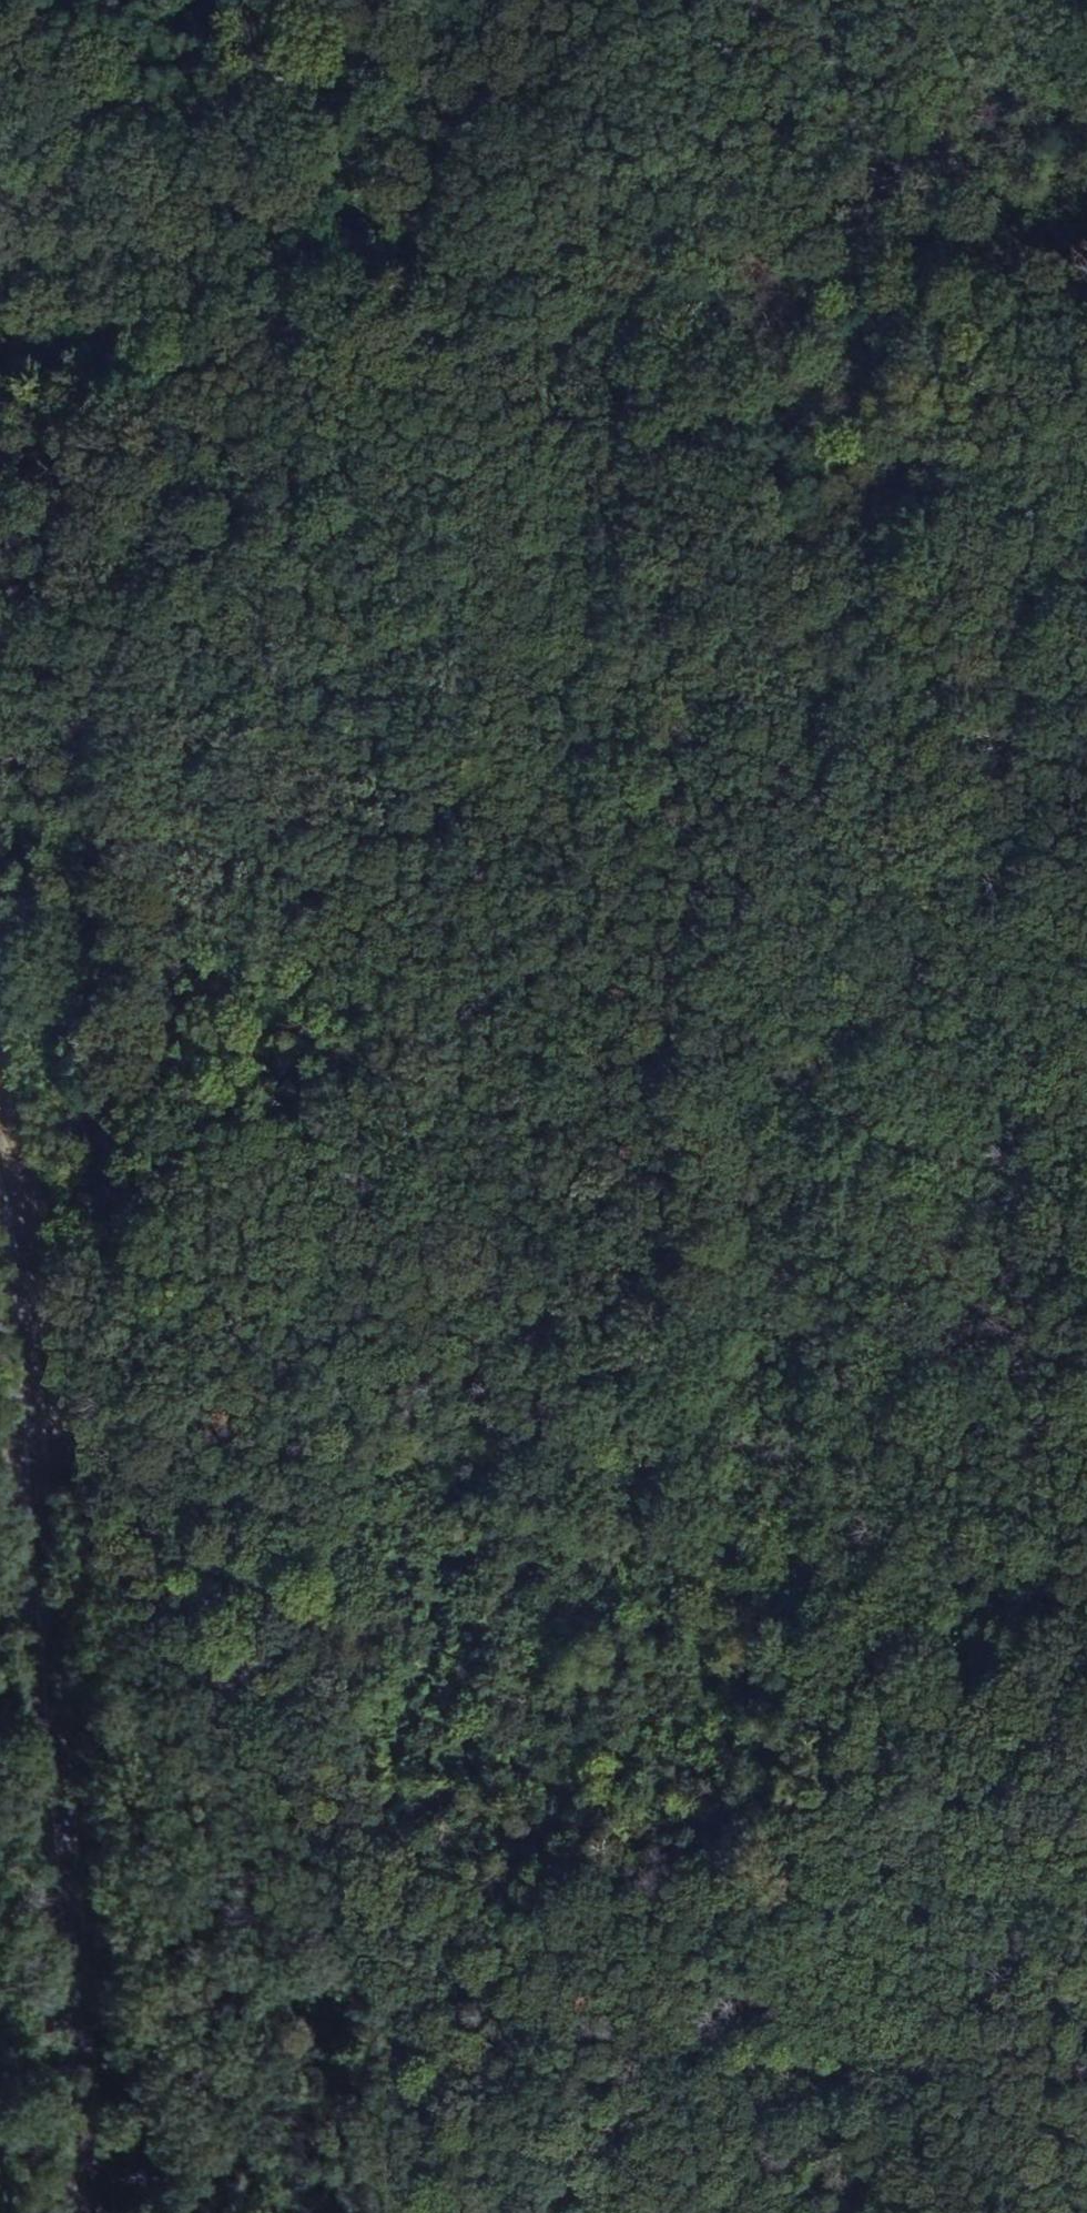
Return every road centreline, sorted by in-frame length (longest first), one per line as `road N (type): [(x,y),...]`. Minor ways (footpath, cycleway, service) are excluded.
road 1 (secondary): [(0,1206),(28,1344),(43,1524),(69,2212)]

